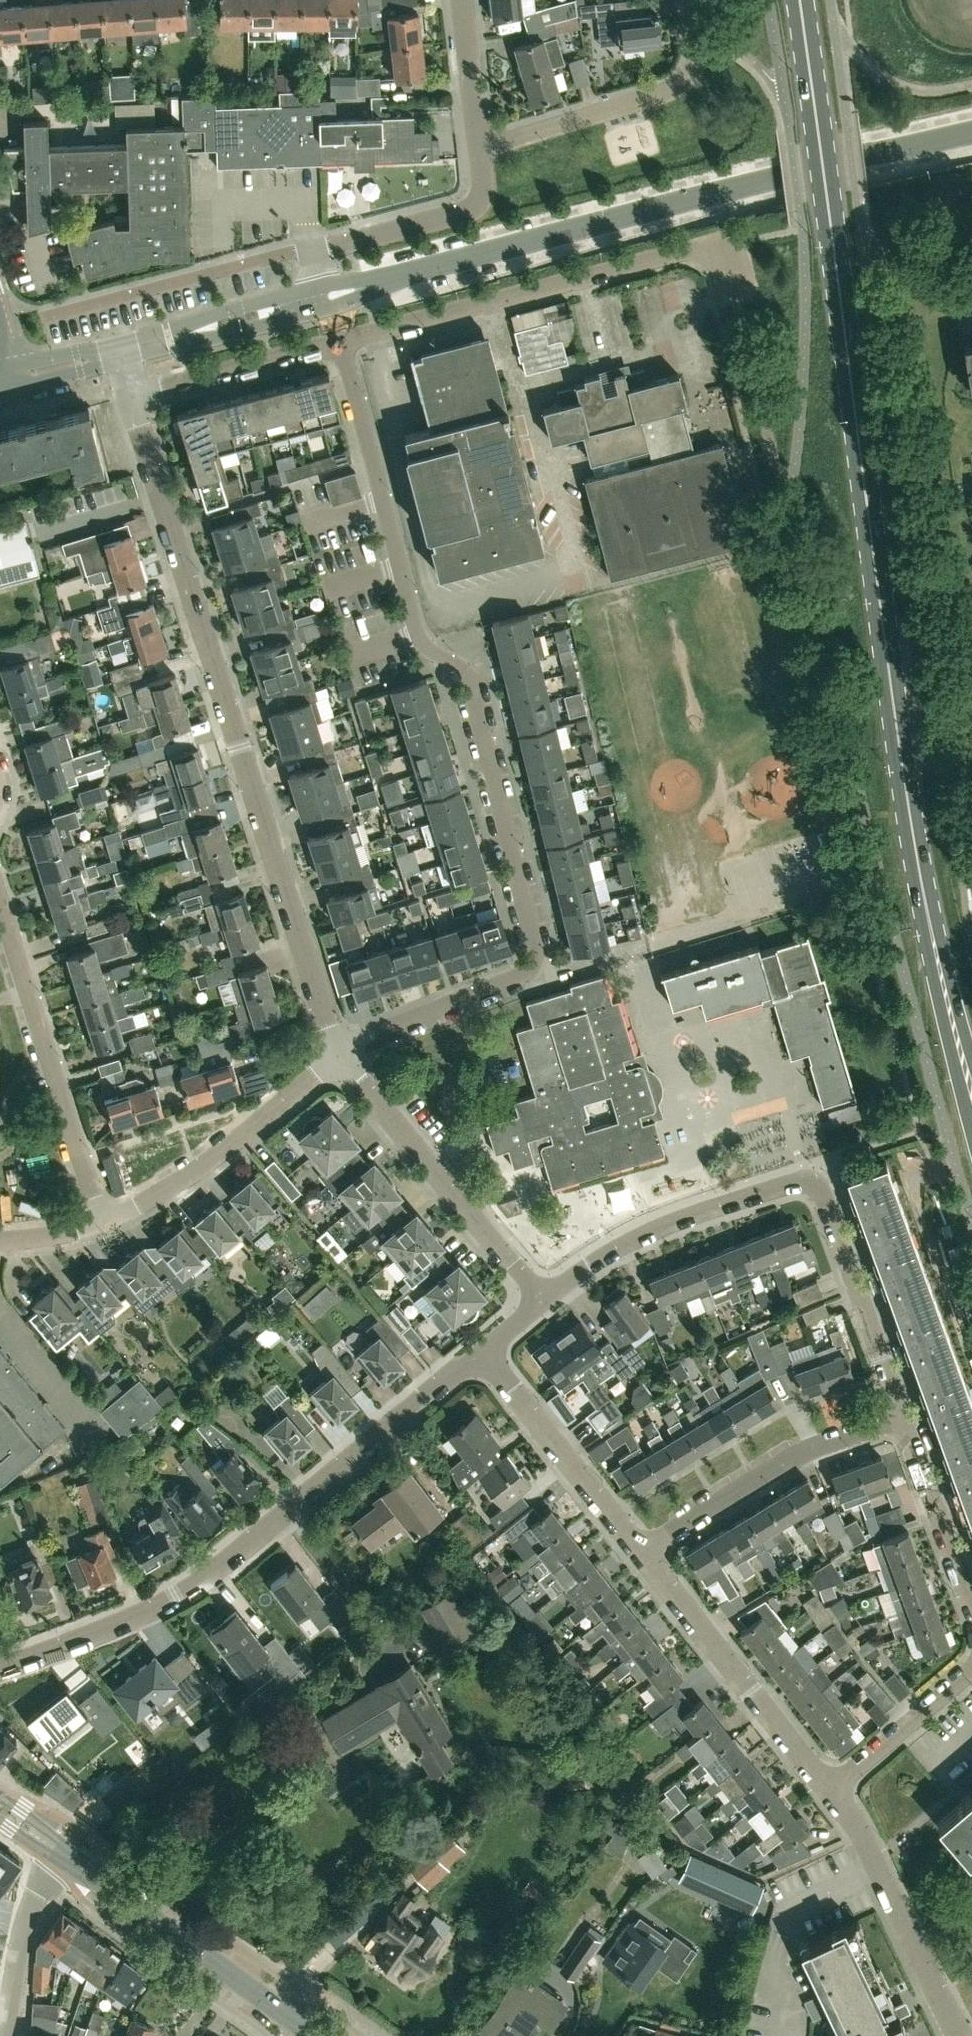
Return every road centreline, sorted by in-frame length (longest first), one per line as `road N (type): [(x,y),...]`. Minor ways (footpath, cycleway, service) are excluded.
road 1 (primary): [(971,1092),(913,846),(799,0)]
road 2 (residential): [(338,1043),(526,968),(532,927),(466,677),(416,626),(339,341)]
road 3 (unclassified): [(309,299),(767,177),(971,133)]
road 4 (residential): [(338,1043),(127,398)]
road 5 (residential): [(0,1666),(110,1628),(209,1578),(485,1350)]
road 6 (residential): [(97,1220),(0,896)]
road 7 (tertiary): [(318,2035),(51,1840)]
road 8 (residential): [(544,1301),(338,1043)]
road 9 (residential): [(338,1043),(213,1153),(97,1220)]
road 10 (residential): [(830,1785),(645,1550)]
road 11 (residential): [(477,145),(673,85),(697,56),(693,0)]
road 12 (unclassified): [(544,1301),(634,1237),(790,1177),(811,1179)]
road 13 (unclassified): [(645,1550),(793,1457),(901,1415)]
road 14 (residential): [(309,299),(297,253),(464,207),(483,185),(477,145)]
road 15 (residential): [(959,2035),(859,1826),(830,1785)]
road 16 (residential): [(645,1550),(485,1350)]
road 17 (unclassified): [(901,1415),(824,1194),(811,1179)]
road 18 (residential): [(127,398),(339,341)]
road 19 (residential): [(0,2035),(51,1840)]
road 20 (unclassified): [(115,352),(309,299)]
road 21 (residential): [(971,1600),(901,1415)]
road 22 (residential): [(830,1785),(971,1666)]
road 23 (residential): [(477,145),(460,0)]

